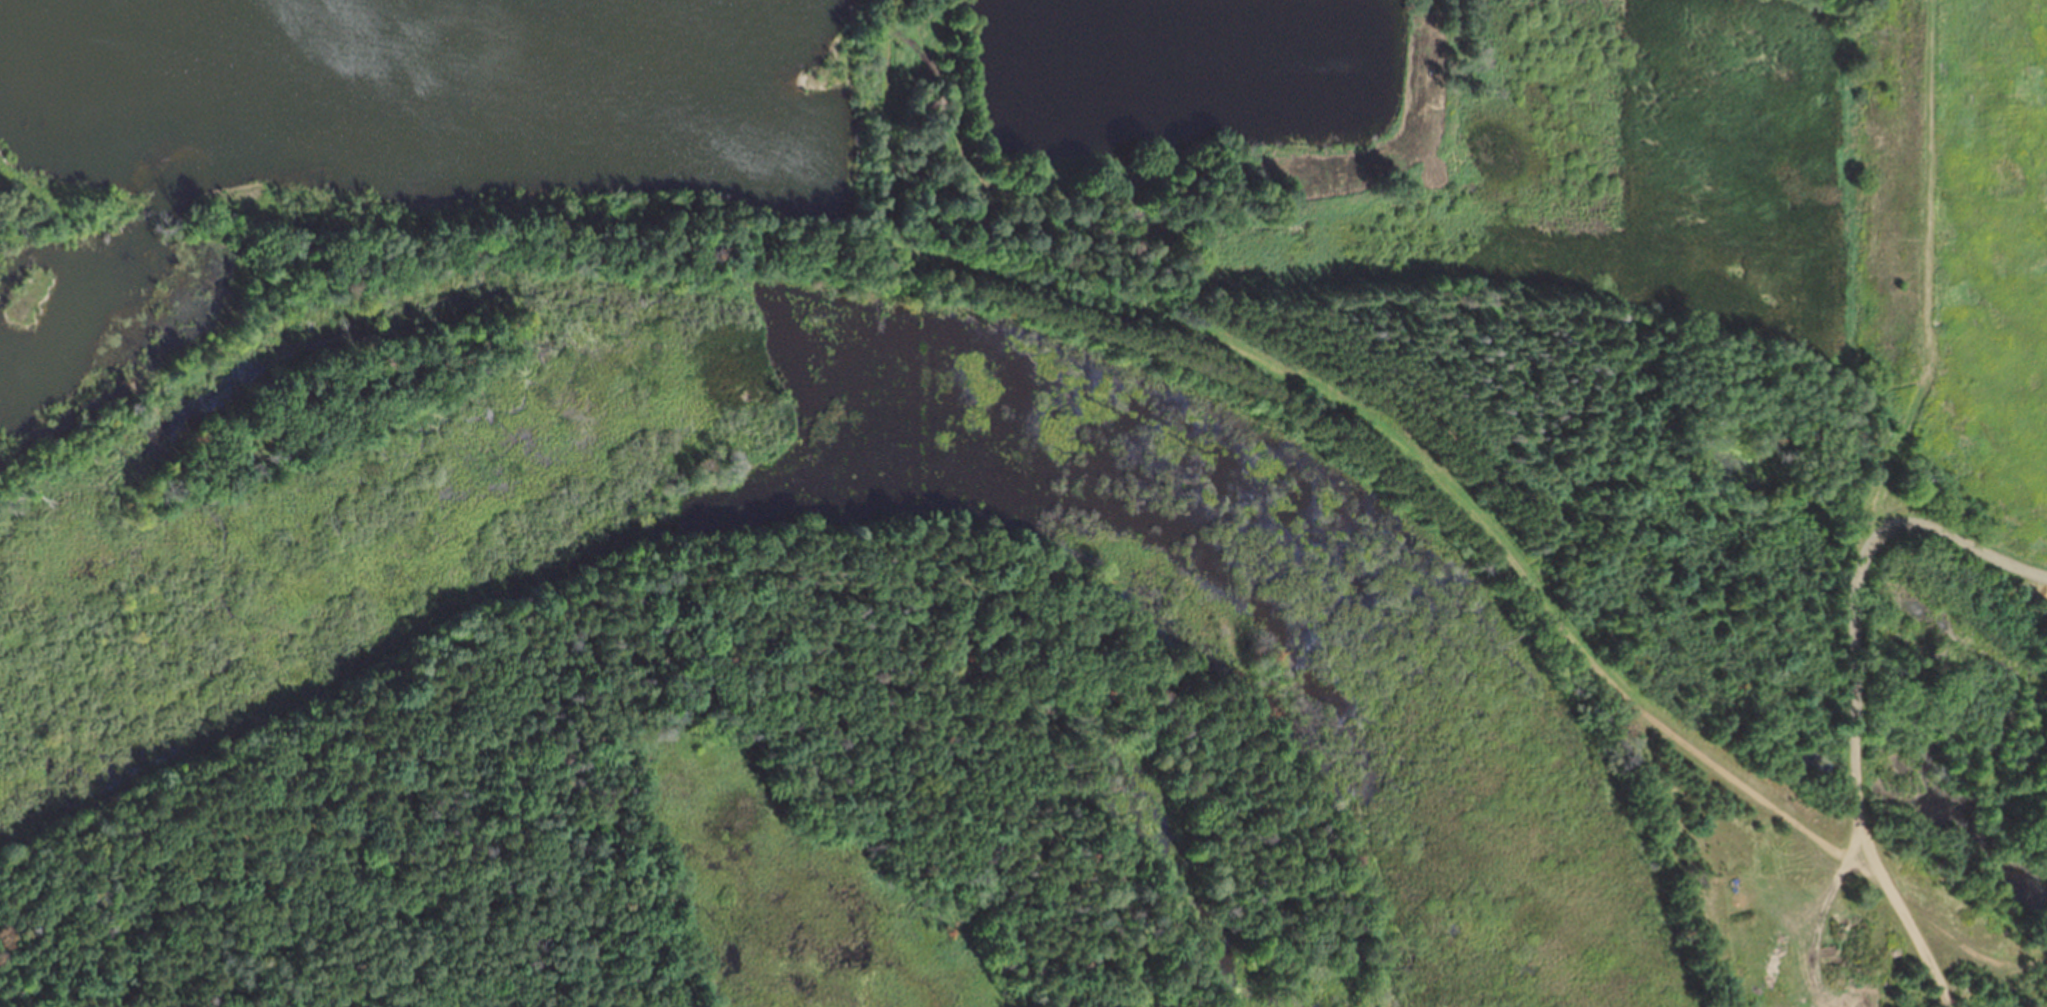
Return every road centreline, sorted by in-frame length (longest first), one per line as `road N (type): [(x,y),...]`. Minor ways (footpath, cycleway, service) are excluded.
road 1 (residential): [(889,0),(888,218)]

